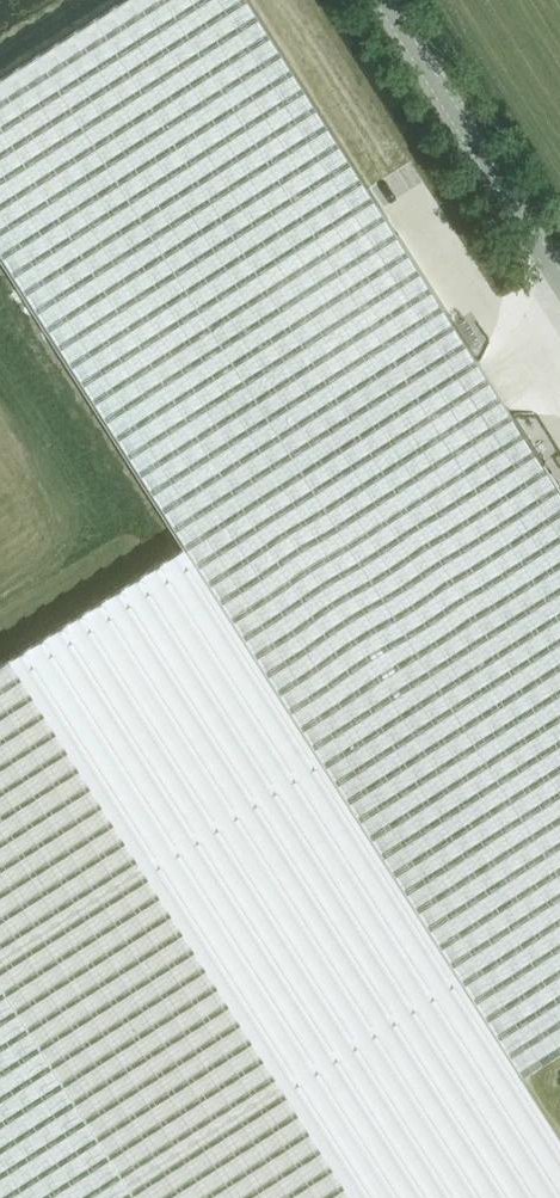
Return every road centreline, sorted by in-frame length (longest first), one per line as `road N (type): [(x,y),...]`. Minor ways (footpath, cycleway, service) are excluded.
road 1 (unclassified): [(559,282),(382,0)]

